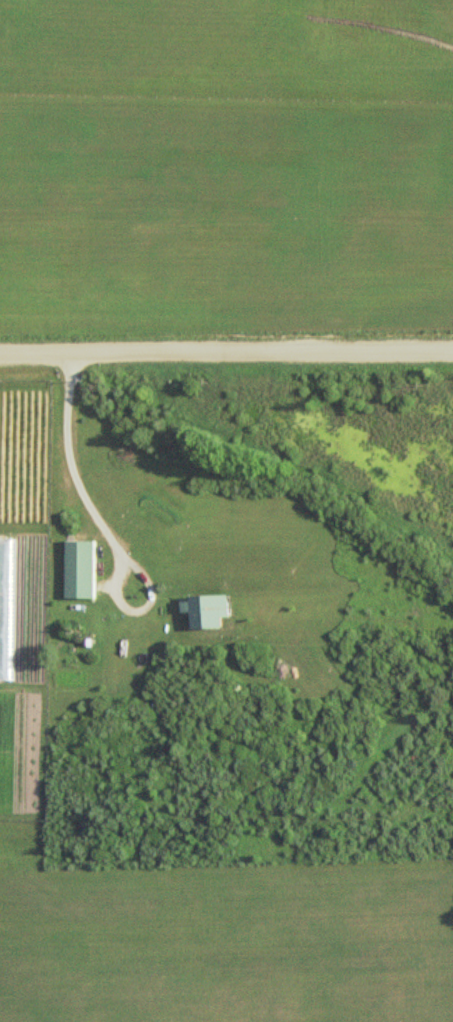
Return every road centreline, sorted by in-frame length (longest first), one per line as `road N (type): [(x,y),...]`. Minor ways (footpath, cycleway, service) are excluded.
road 1 (residential): [(452,351),(0,355)]

